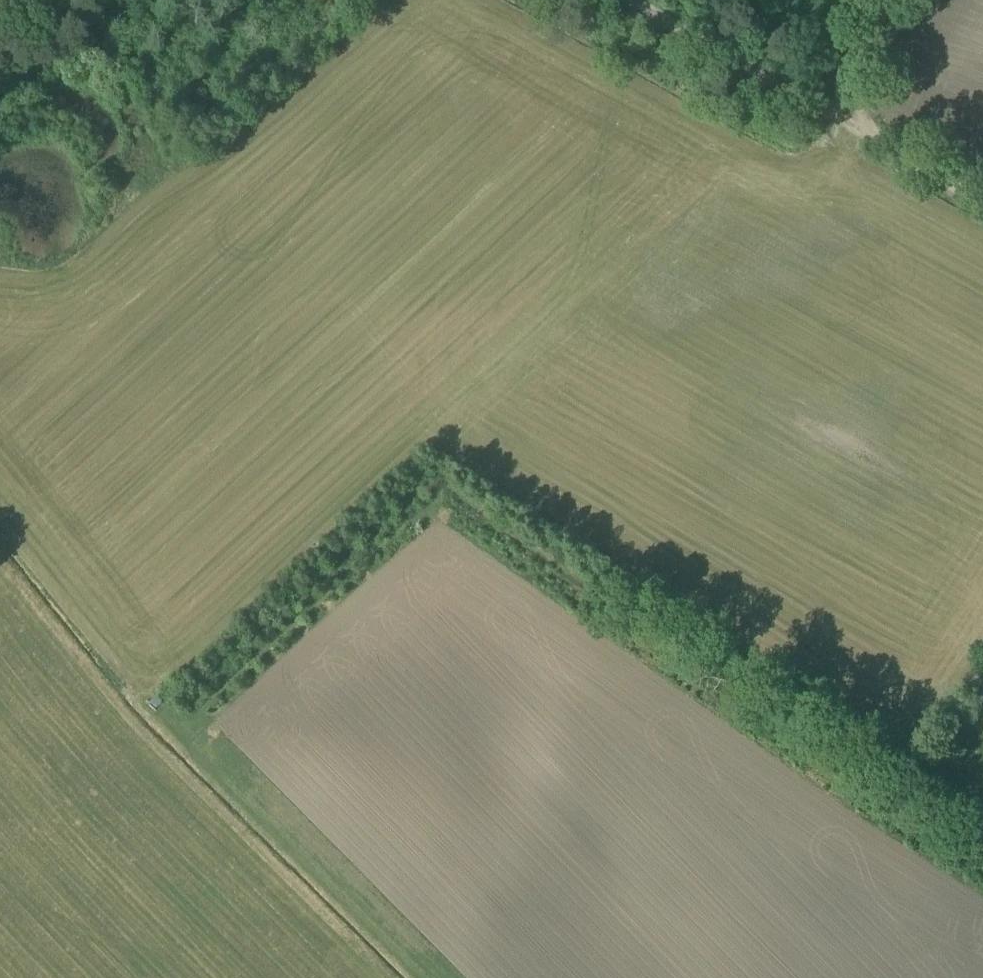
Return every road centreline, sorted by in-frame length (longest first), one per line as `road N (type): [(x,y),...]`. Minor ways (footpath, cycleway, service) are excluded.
road 1 (track): [(829,114),(623,0)]
road 2 (track): [(982,202),(829,114)]
road 3 (track): [(829,114),(885,0)]

